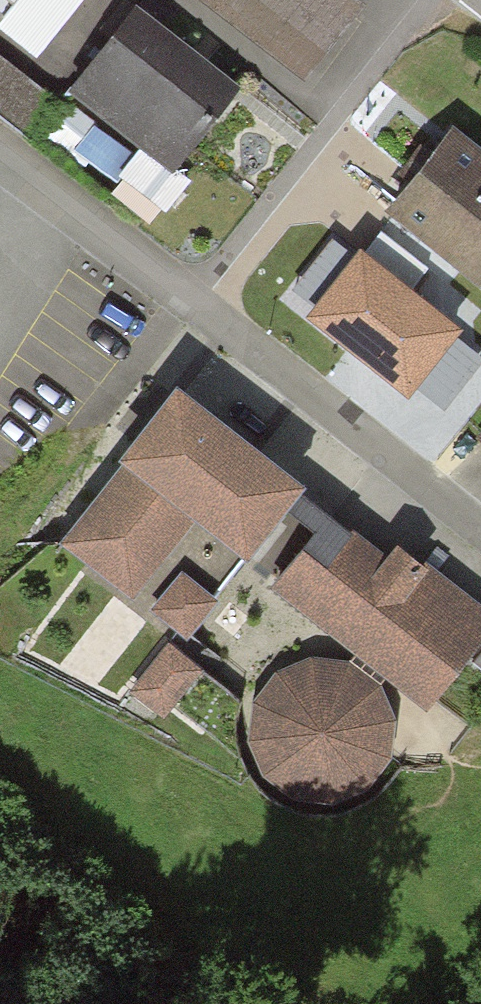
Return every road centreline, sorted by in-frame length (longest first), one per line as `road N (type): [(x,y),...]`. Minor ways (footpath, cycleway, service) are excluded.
road 1 (residential): [(0,166),(480,537)]

